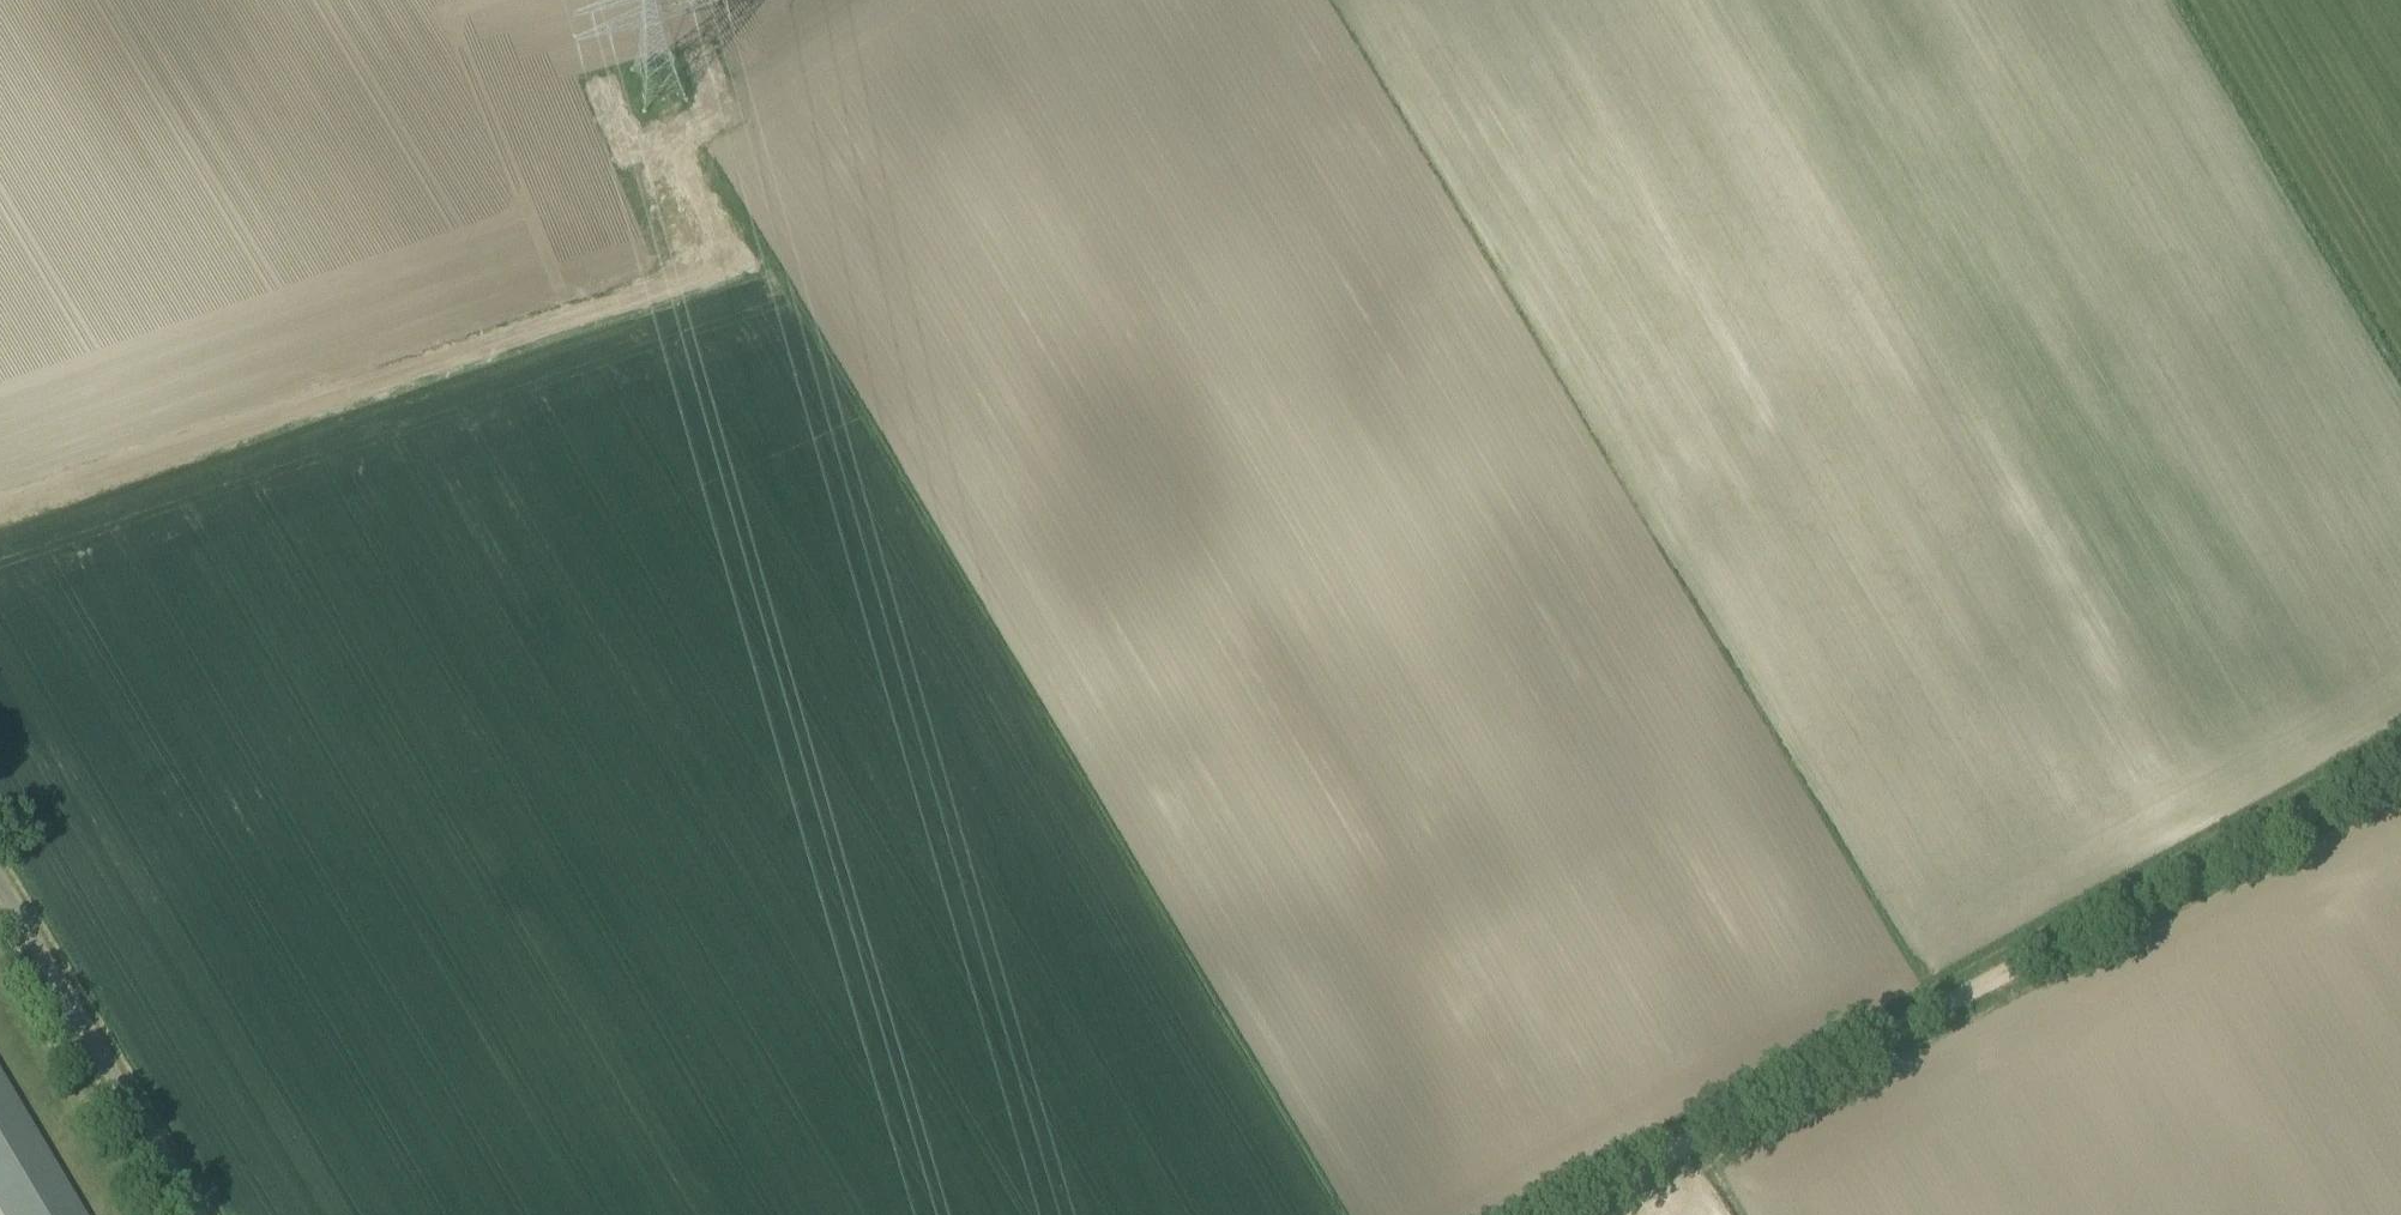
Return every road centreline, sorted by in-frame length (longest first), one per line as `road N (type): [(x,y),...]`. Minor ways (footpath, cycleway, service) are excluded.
road 1 (track): [(2400,744),(1524,1214)]
road 2 (unclassified): [(196,1214),(0,888)]

